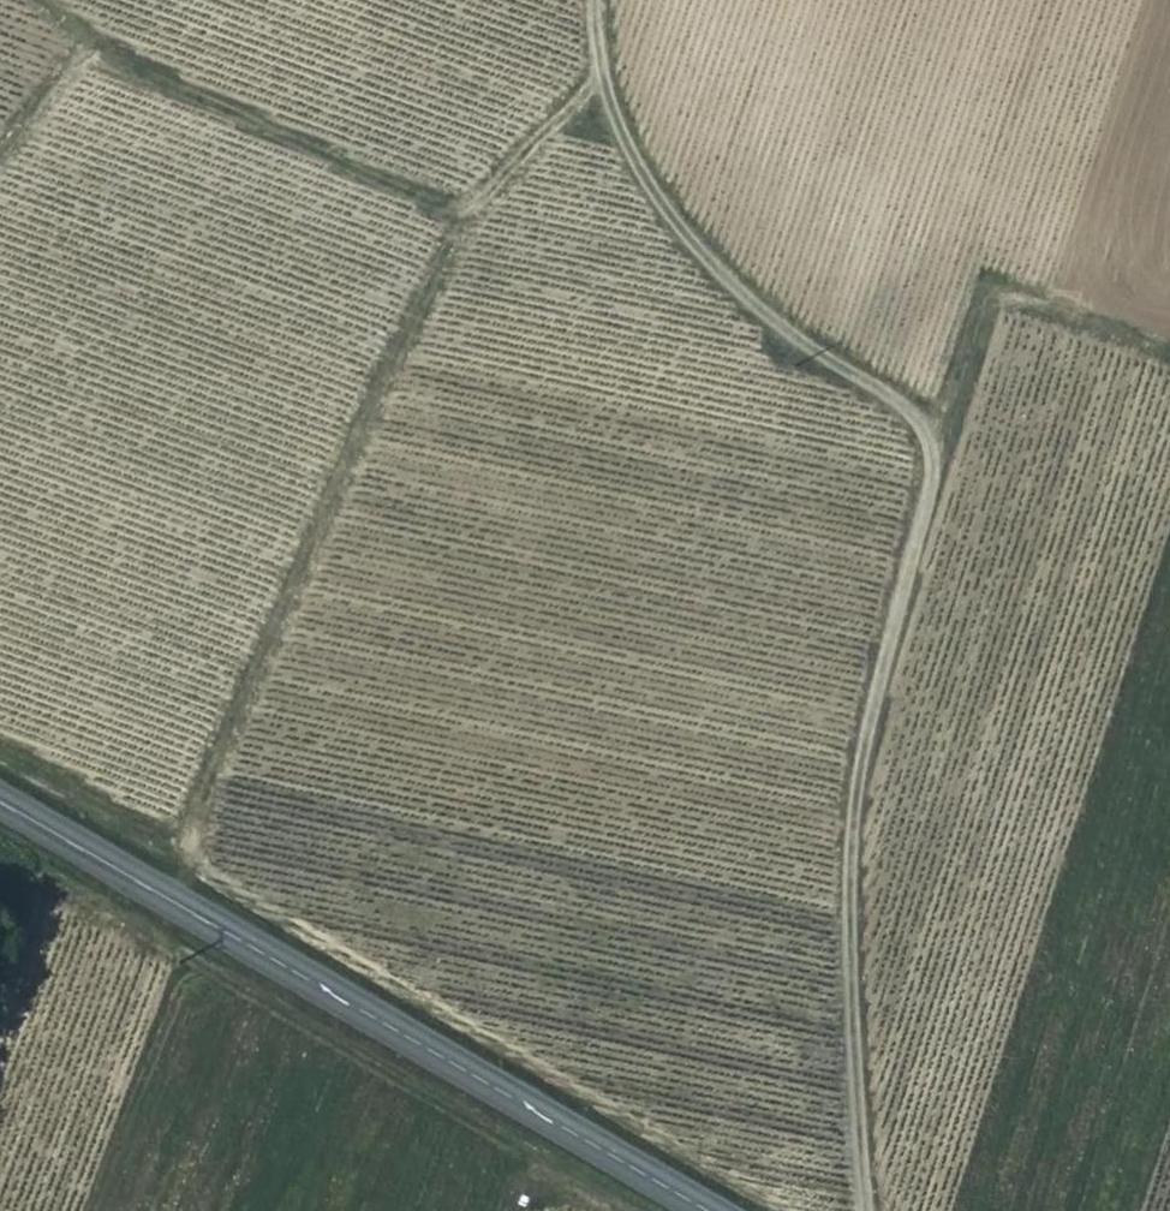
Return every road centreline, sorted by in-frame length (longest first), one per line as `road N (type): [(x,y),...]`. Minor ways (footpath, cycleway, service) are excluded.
road 1 (track): [(858,1210),(841,940),(861,744),(936,447),(711,275),(627,152),(593,26),(597,0)]
road 2 (secondary): [(0,802),(705,1210)]
road 3 (track): [(0,165),(85,50),(144,0)]

